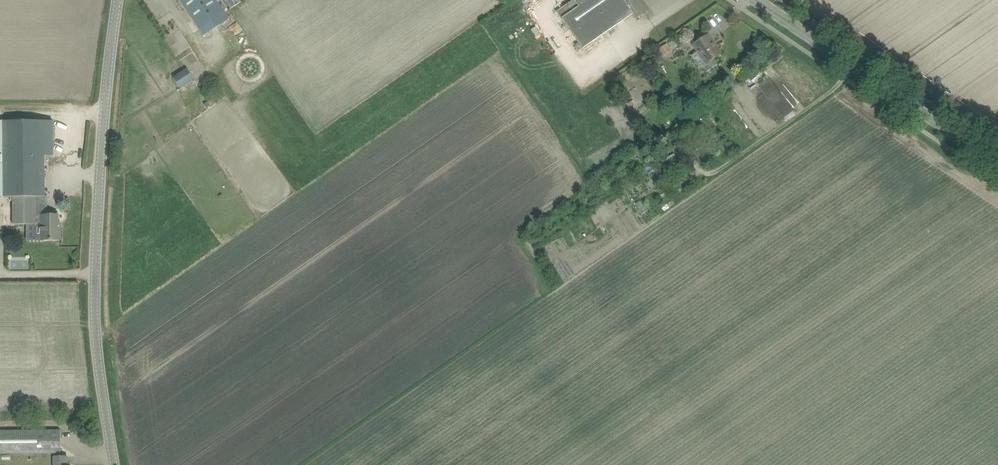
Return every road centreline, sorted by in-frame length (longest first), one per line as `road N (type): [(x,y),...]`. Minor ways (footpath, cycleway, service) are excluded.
road 1 (tertiary): [(114,464),(95,315),(118,0)]
road 2 (tertiary): [(997,164),(757,0)]

